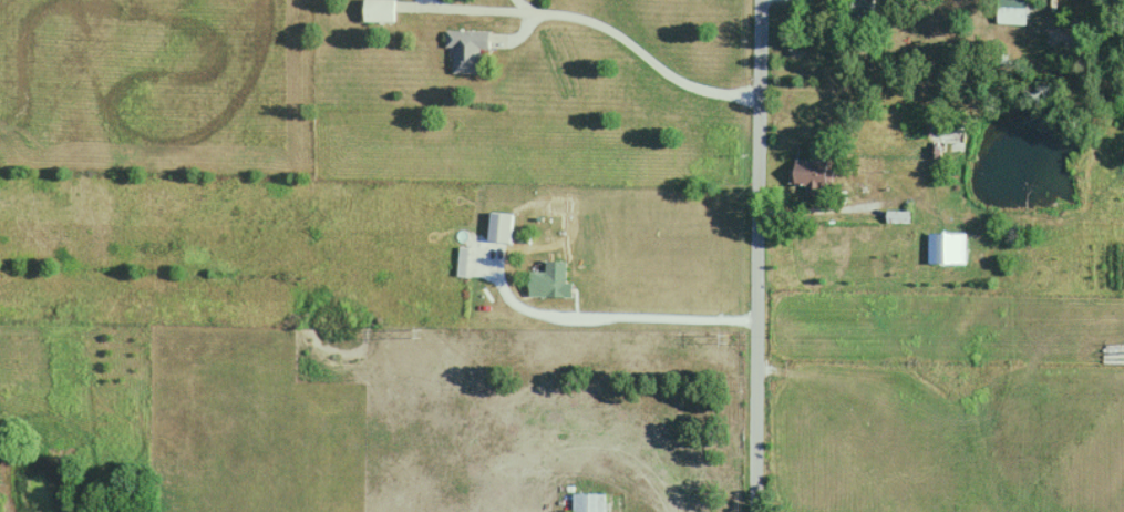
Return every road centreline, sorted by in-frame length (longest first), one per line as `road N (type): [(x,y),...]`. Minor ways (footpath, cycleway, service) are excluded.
road 1 (residential): [(755,511),(763,0)]

